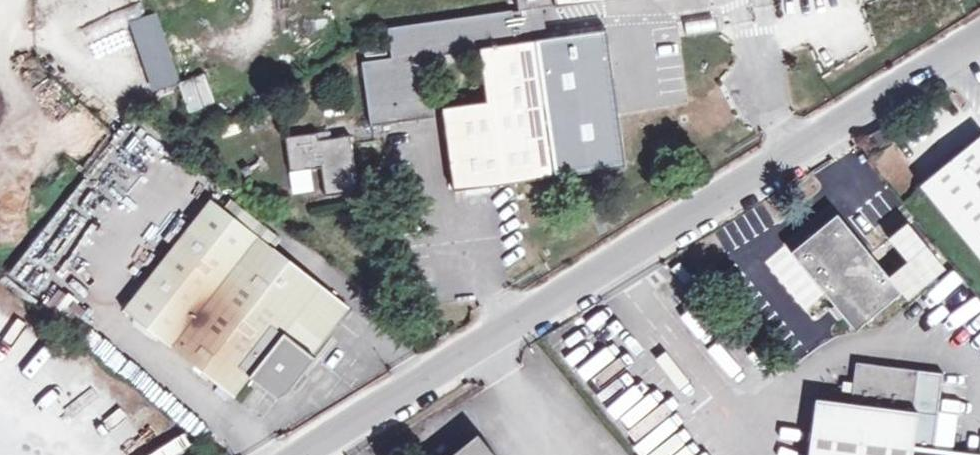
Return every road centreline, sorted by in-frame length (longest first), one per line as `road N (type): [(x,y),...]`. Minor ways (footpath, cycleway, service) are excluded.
road 1 (unclassified): [(979,36),(296,454)]

